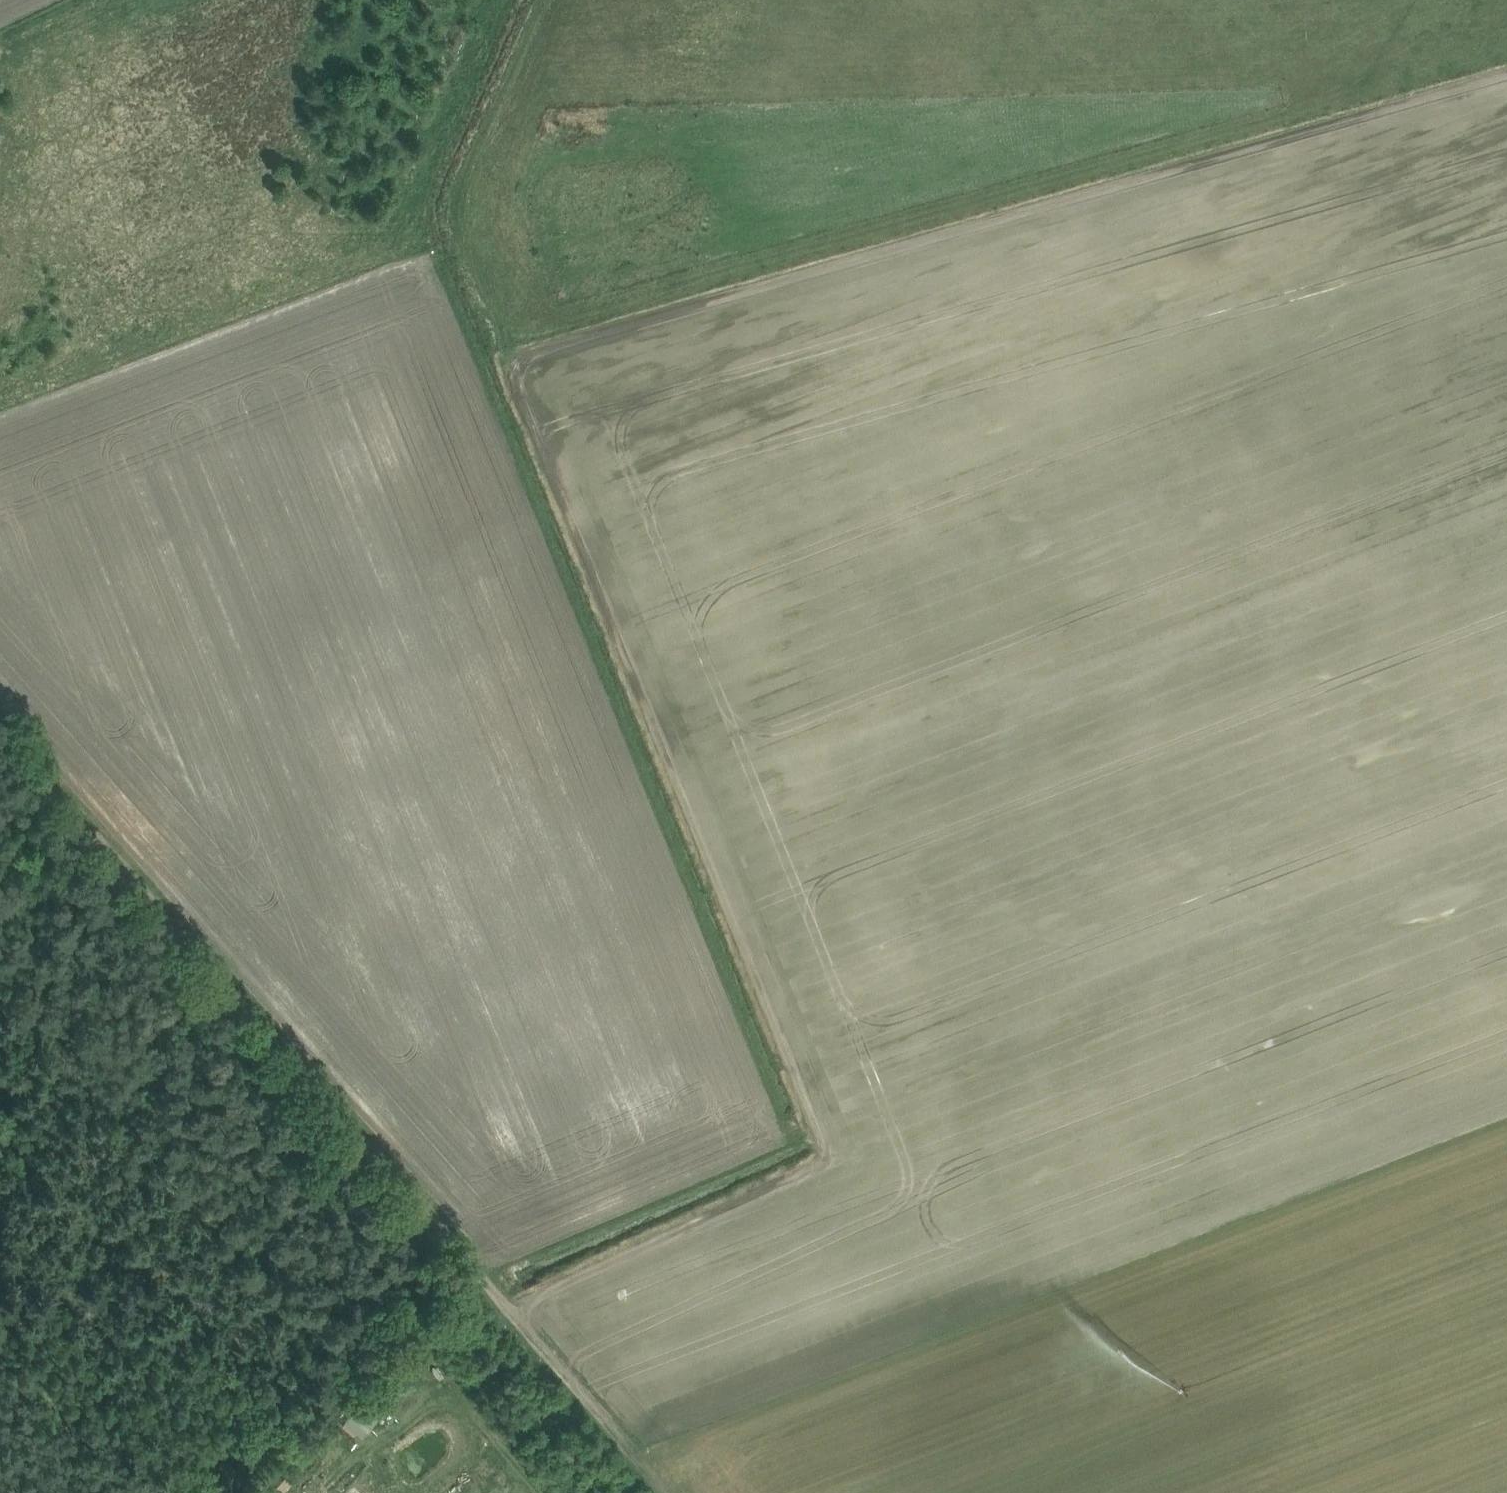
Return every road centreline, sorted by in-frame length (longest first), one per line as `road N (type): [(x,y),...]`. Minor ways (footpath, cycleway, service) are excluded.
road 1 (track): [(661,1492),(508,1309),(439,1207),(76,807),(0,740)]
road 2 (track): [(487,1281),(302,1492)]

